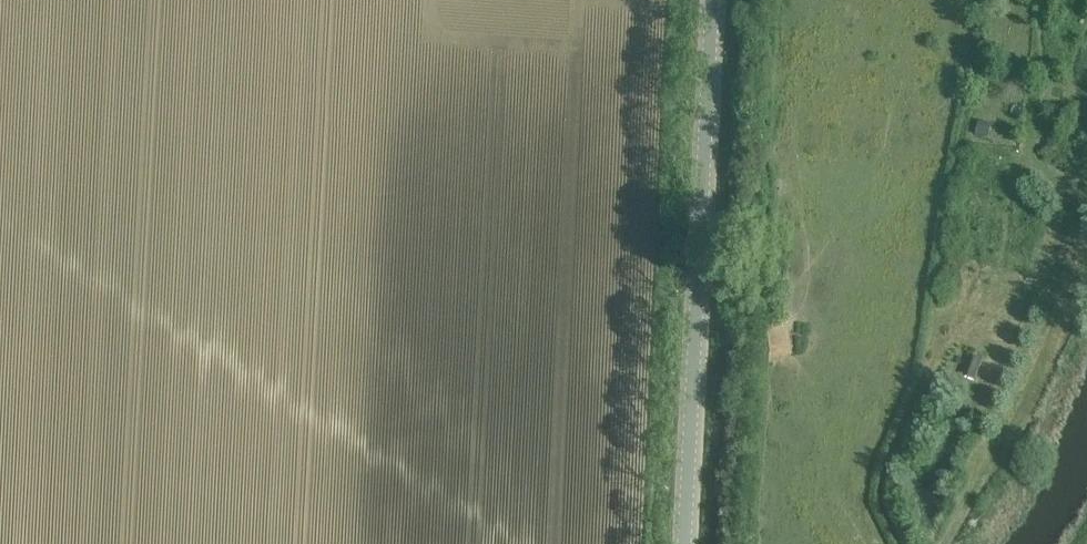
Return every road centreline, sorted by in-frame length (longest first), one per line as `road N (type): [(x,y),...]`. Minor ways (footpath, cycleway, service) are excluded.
road 1 (tertiary): [(686,543),(714,0)]

